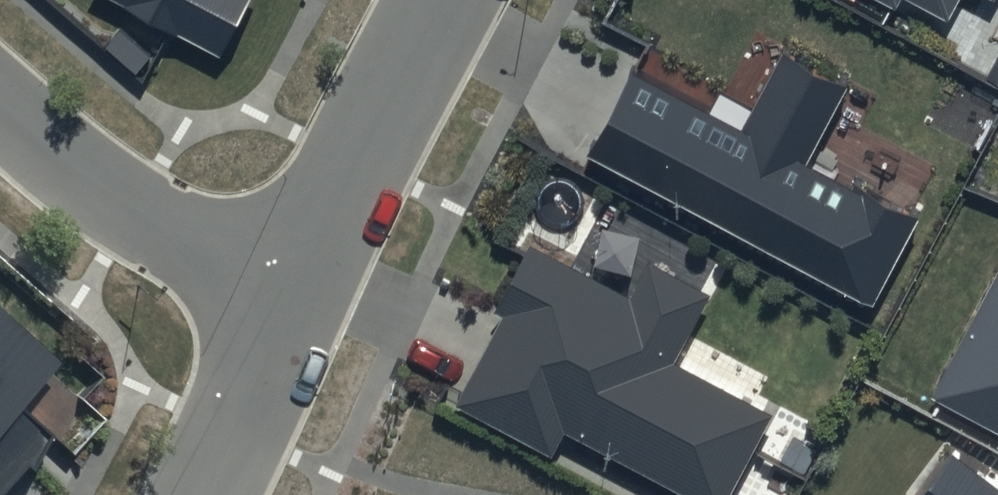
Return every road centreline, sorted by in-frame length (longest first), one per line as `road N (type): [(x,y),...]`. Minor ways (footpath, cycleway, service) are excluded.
road 1 (residential): [(0,115),(93,191),(297,294)]
road 2 (residential): [(297,294),(441,0)]
road 3 (residential): [(198,494),(297,294)]

